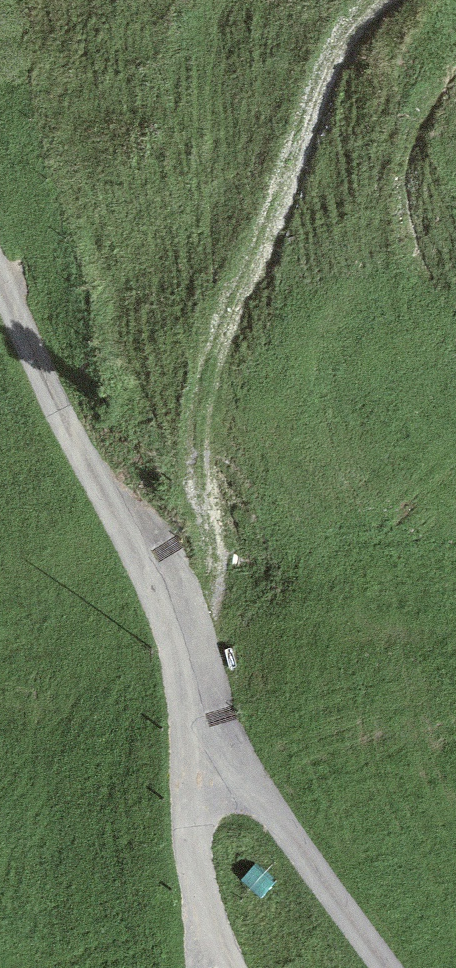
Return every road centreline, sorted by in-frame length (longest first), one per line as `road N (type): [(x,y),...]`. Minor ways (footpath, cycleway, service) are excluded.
road 1 (track): [(386,967),(215,745),(188,651),(148,555),(89,464),(0,278)]
road 2 (track): [(356,0),(338,15),(242,266),(204,409),(199,456),(213,569),(211,597),(188,651)]
road 3 (track): [(229,967),(213,938),(195,854),(199,784),(215,745)]

